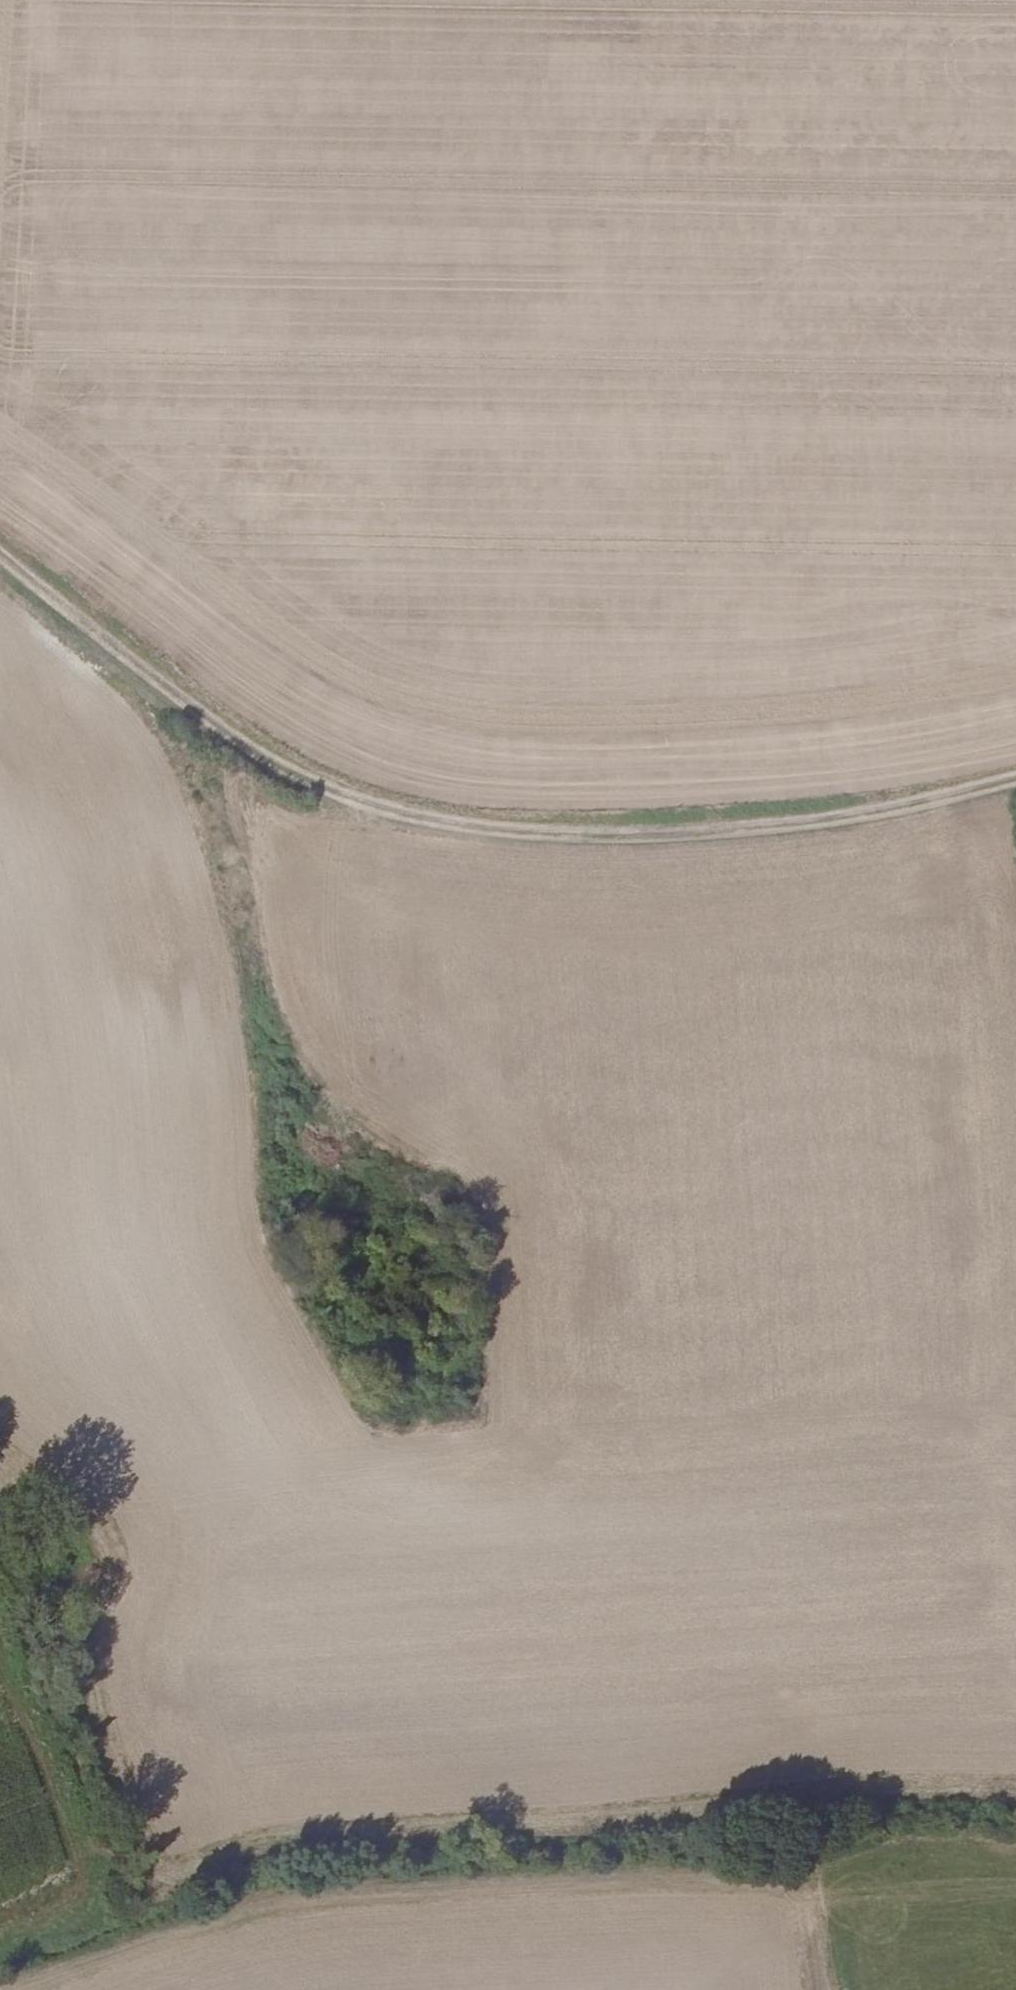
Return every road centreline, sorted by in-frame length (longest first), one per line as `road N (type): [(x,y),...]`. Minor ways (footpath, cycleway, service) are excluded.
road 1 (track): [(0,549),(212,728),(373,807),(510,832),(793,817),(1015,785)]
road 2 (track): [(3,1989),(256,1904),(446,1879),(775,1886),(813,1906),(828,1989)]

